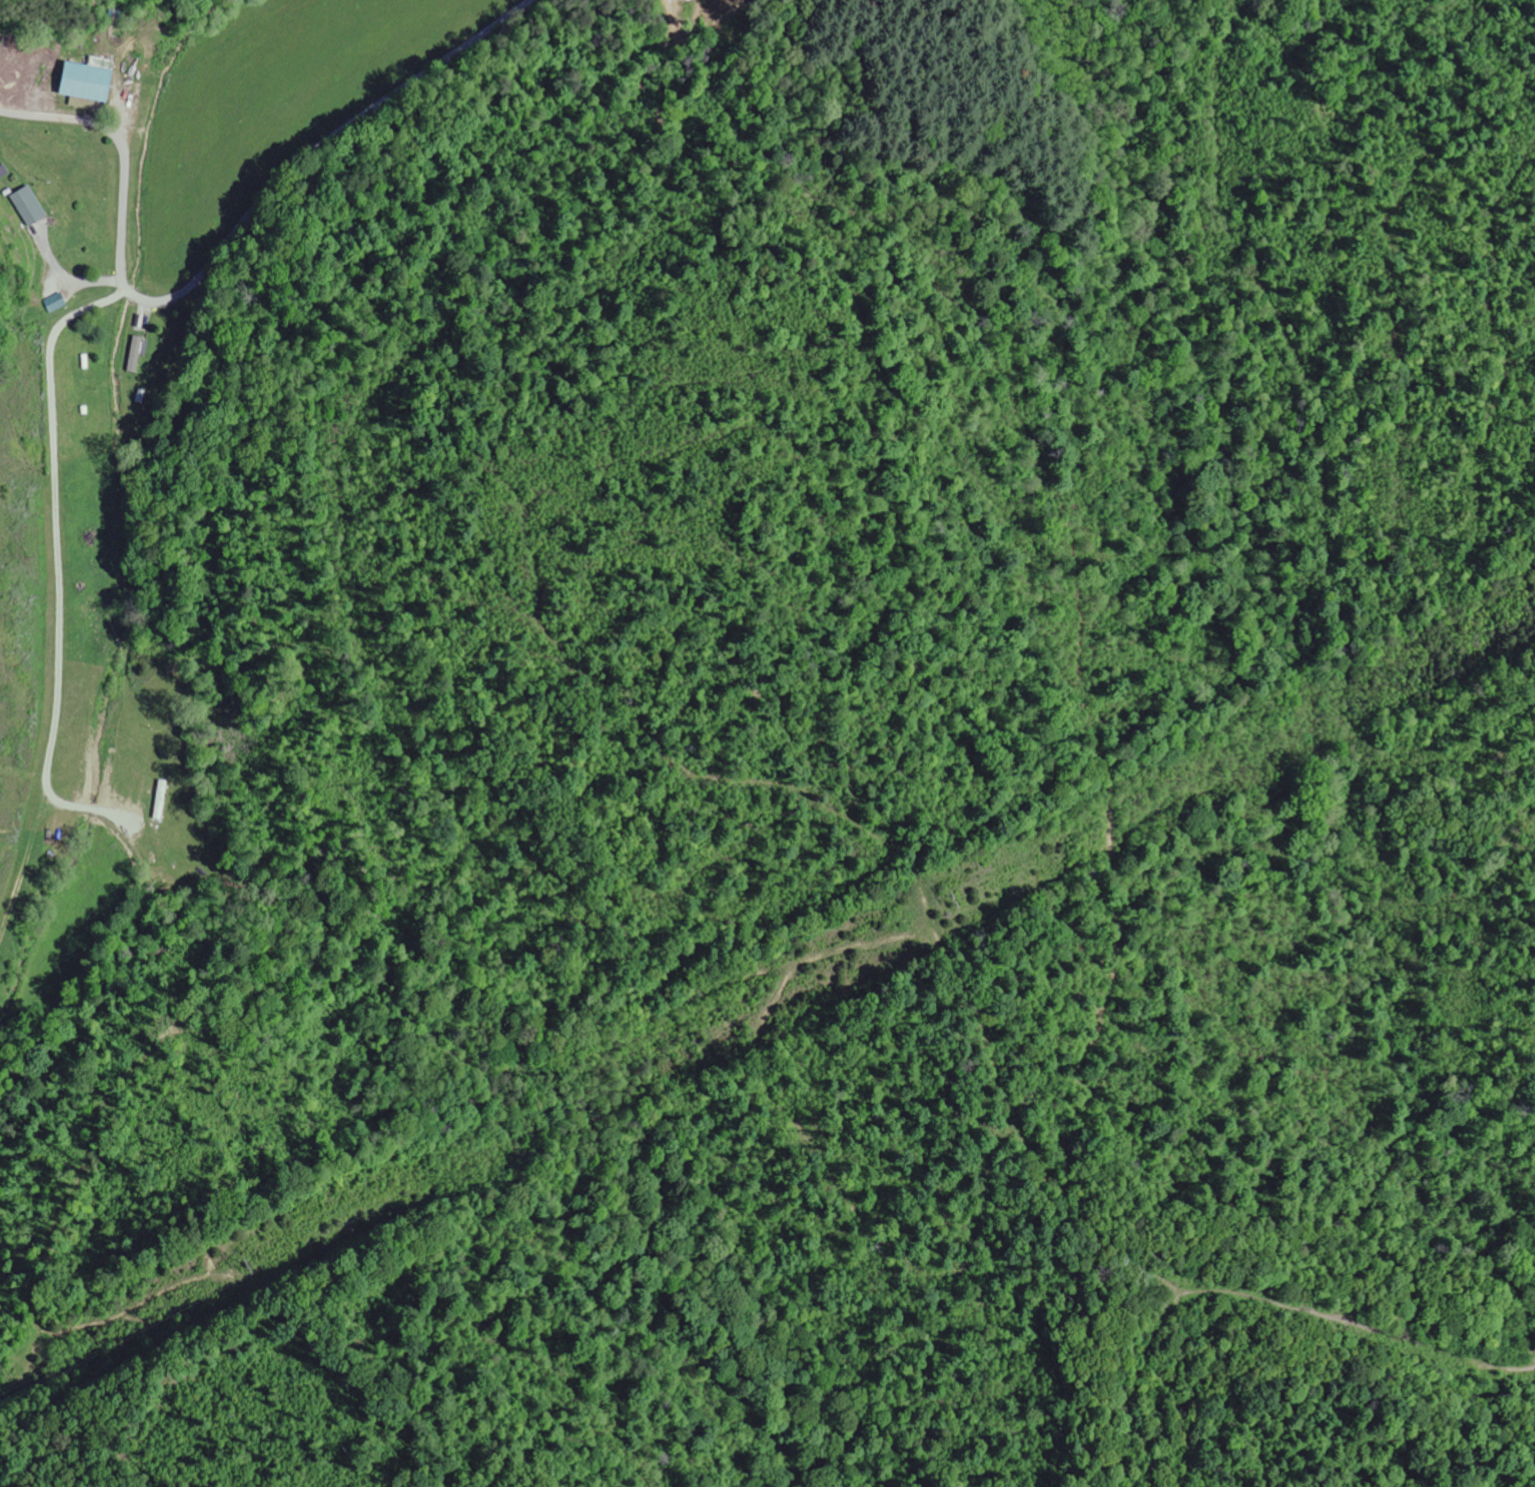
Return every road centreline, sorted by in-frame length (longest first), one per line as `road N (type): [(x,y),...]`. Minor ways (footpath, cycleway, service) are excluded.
road 1 (residential): [(0,108),(76,116),(116,137),(125,161),(123,274),(140,295),(177,298),(321,139),(530,0)]

